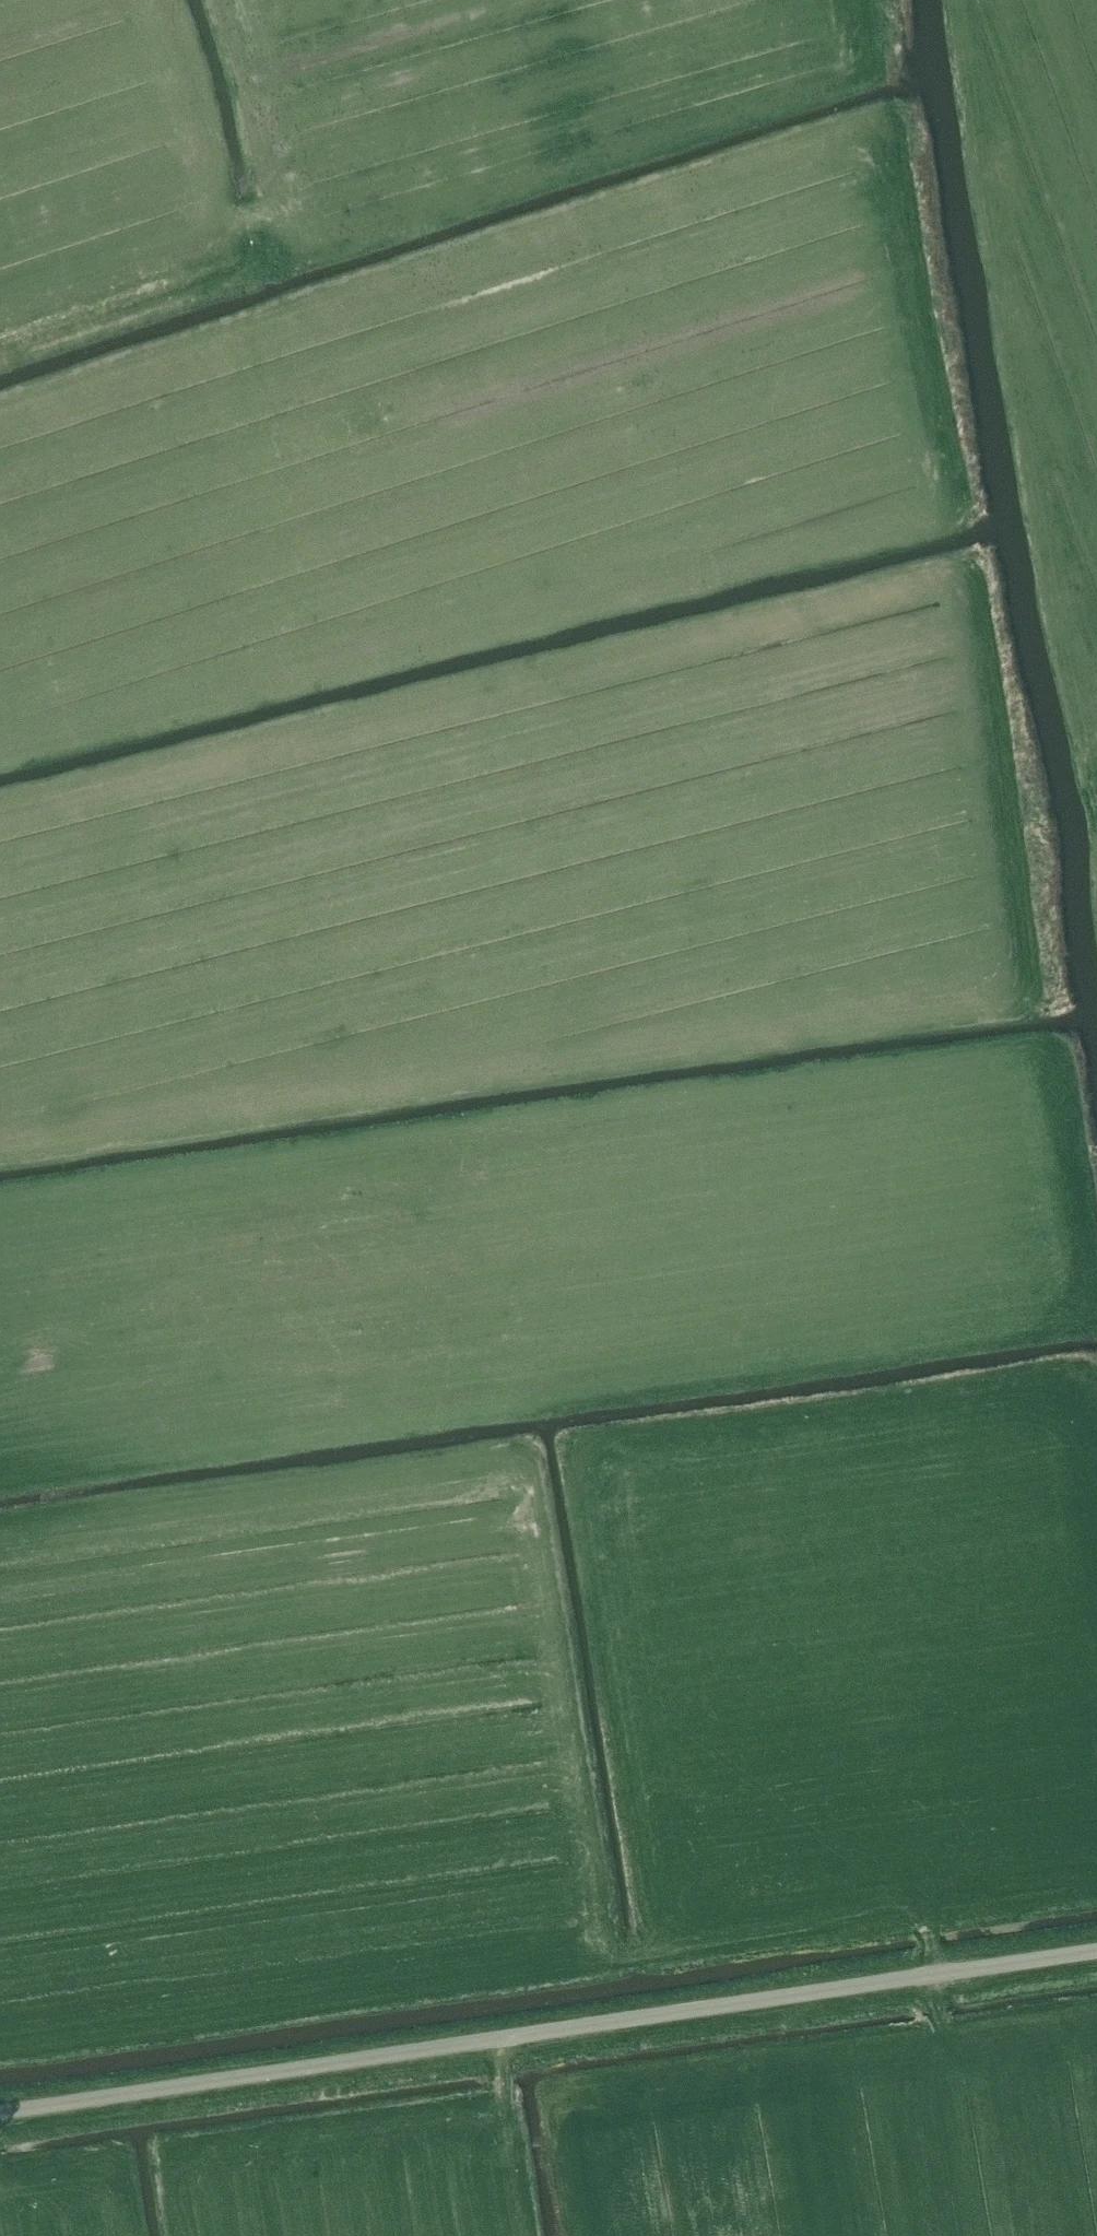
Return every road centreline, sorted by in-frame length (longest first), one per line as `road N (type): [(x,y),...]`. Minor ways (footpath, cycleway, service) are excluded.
road 1 (unclassified): [(0,2107),(1096,1952)]

